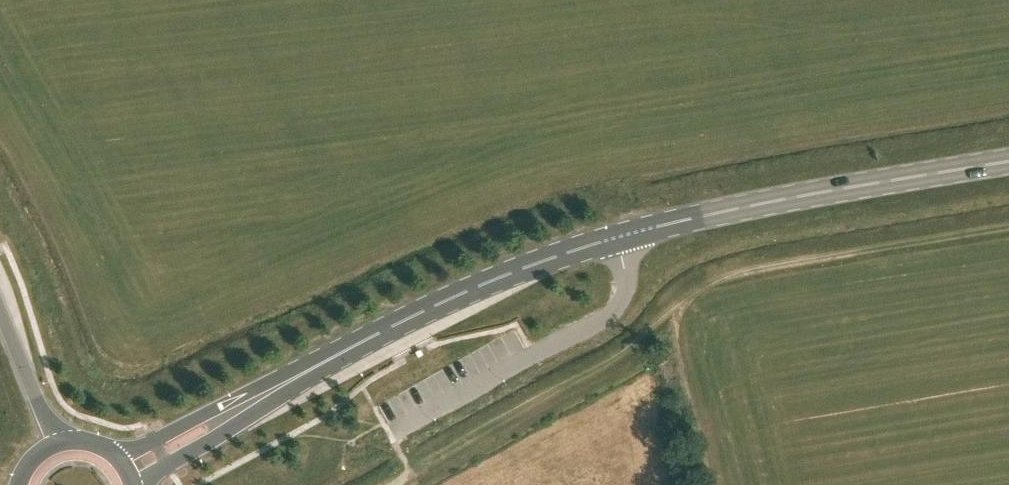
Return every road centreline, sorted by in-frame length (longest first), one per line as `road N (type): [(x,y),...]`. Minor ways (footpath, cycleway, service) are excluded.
road 1 (primary): [(294,379),(496,279),(617,237),(1008,163)]
road 2 (track): [(411,474),(627,358),(720,278),(1008,228)]
road 3 (primary): [(294,379),(115,455)]
road 4 (primary): [(143,484),(294,379)]
road 5 (trunk): [(72,441),(35,398),(0,313)]

